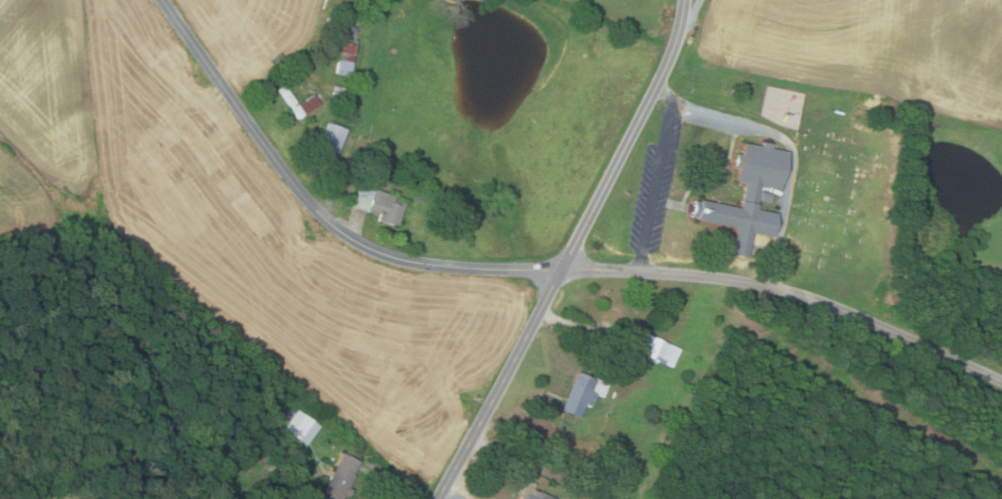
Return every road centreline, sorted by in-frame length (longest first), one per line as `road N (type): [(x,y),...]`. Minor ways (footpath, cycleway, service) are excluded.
road 1 (residential): [(1001,382),(822,302),(769,288),(639,271),(448,268),(365,249),(289,180),(162,0)]
road 2 (residential): [(439,498),(657,89),(685,0)]

